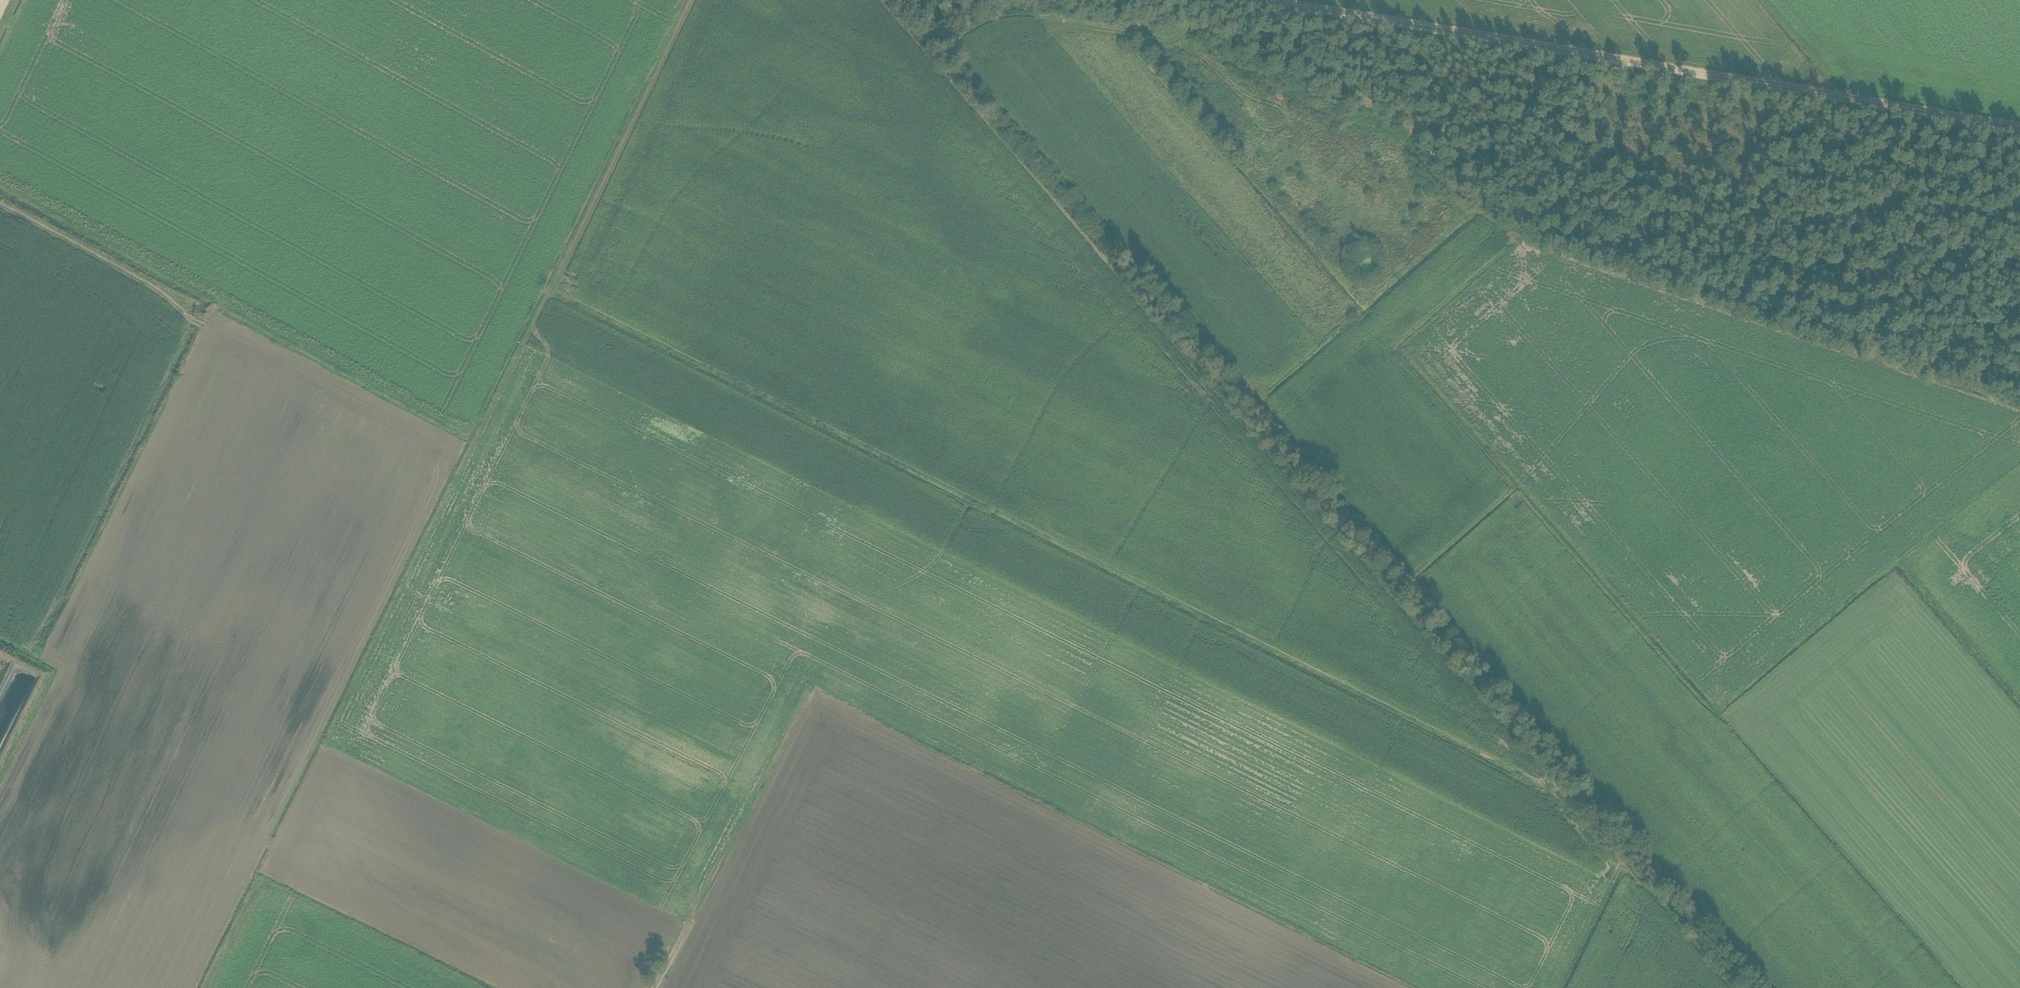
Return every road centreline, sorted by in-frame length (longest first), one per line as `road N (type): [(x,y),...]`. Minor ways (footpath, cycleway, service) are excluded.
road 1 (track): [(1263,0),(2019,126)]
road 2 (track): [(691,0),(548,299)]
road 3 (track): [(657,987),(808,692)]
road 4 (track): [(2019,207),(1904,303),(1877,363)]
road 5 (track): [(1622,63),(1517,234)]

